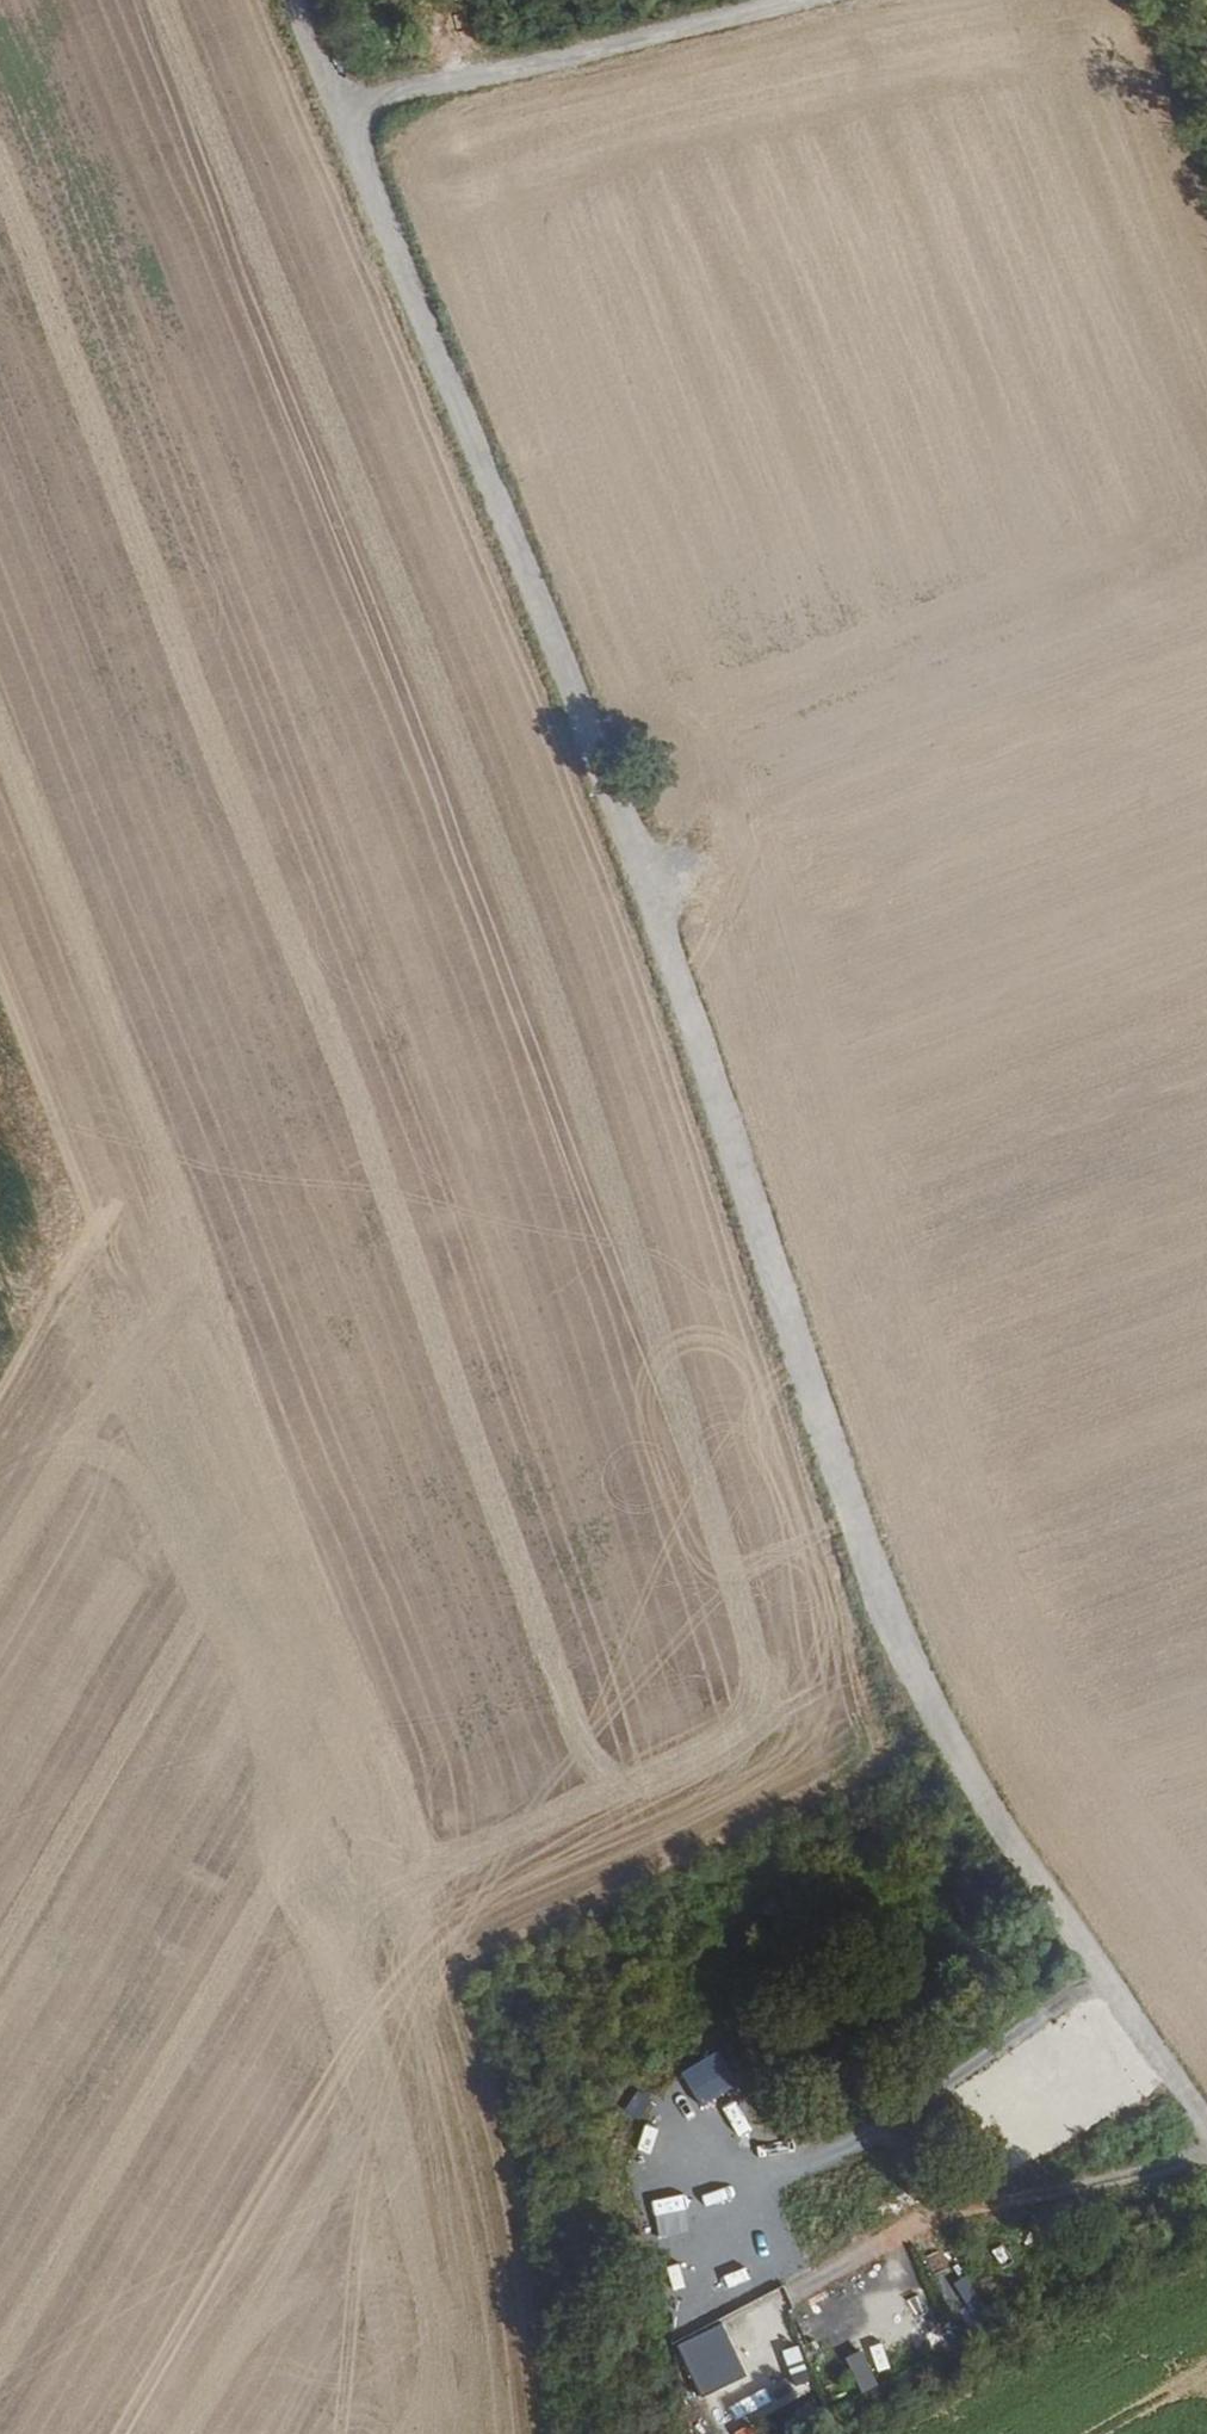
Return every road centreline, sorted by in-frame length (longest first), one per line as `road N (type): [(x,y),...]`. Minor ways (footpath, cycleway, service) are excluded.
road 1 (track): [(294,0),(590,744),(686,1013),(771,1300),(930,1738),(1004,1869),(1206,2149)]

